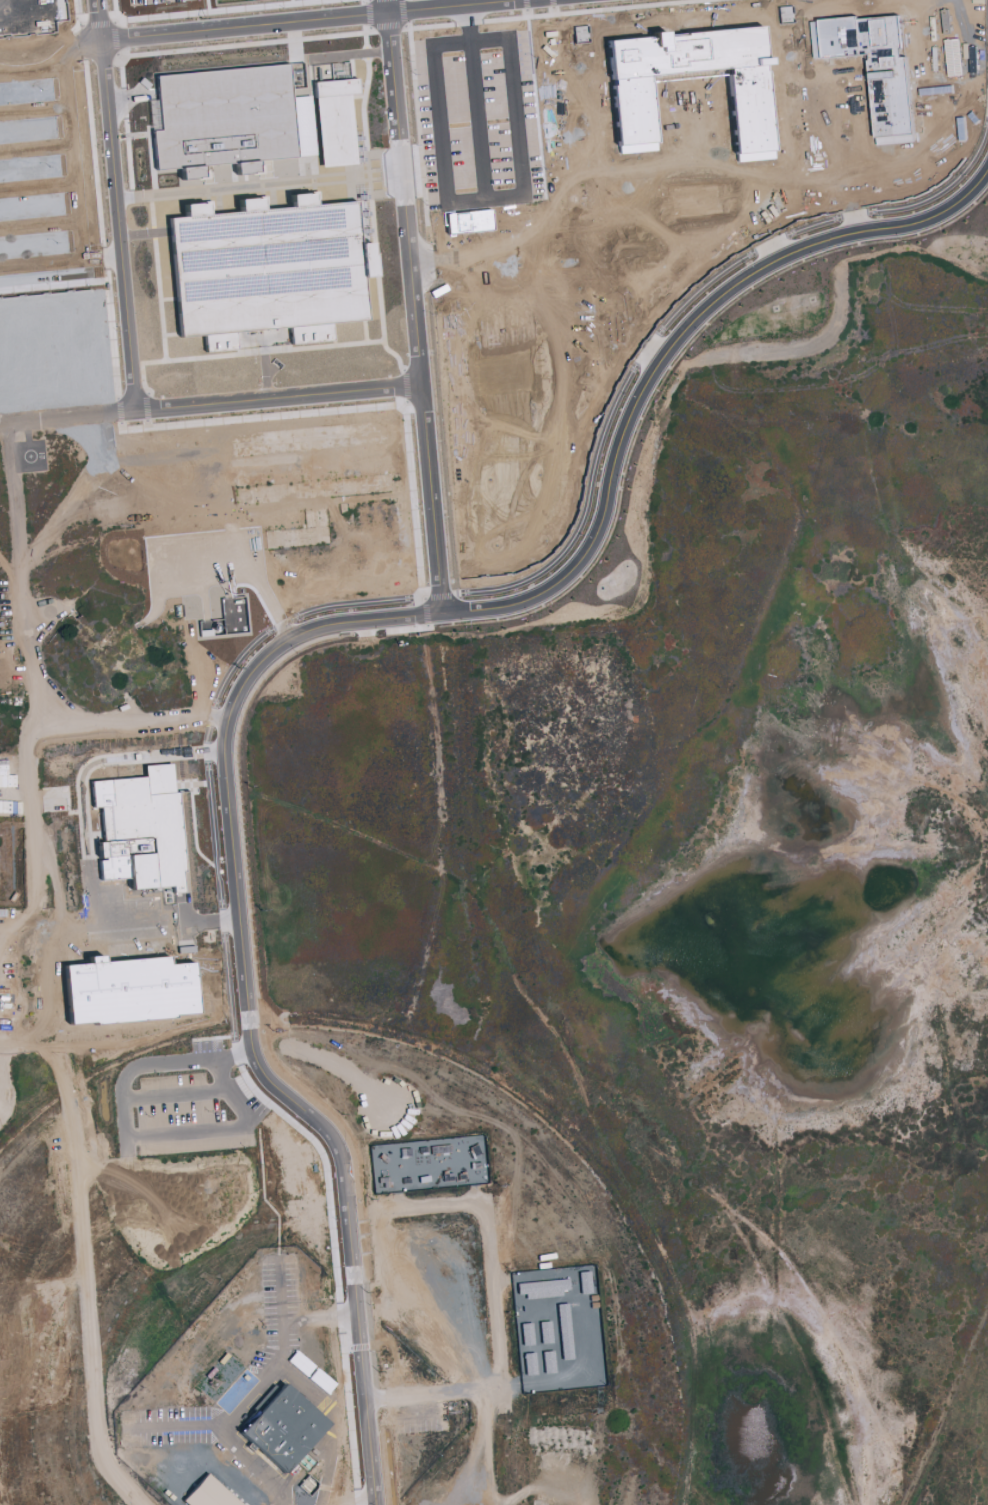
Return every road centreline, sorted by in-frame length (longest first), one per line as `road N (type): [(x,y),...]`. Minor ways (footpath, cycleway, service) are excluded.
road 1 (track): [(987,1312),(905,1504)]

